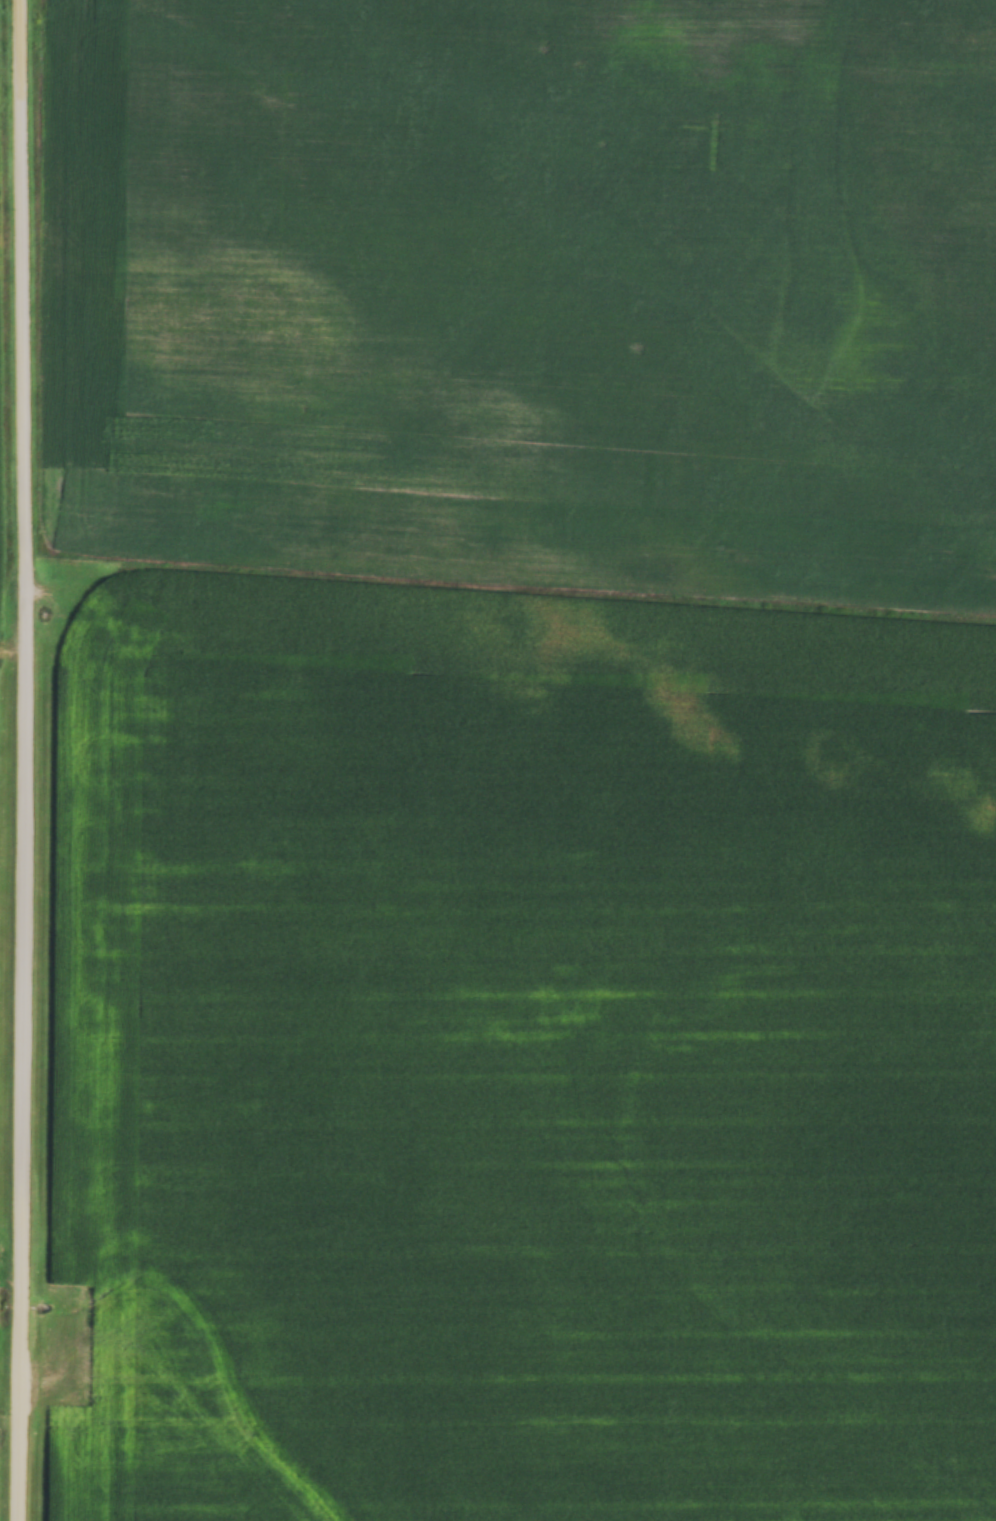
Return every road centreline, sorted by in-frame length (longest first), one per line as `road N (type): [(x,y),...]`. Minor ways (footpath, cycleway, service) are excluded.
road 1 (residential): [(14,1520),(25,649),(18,0)]

